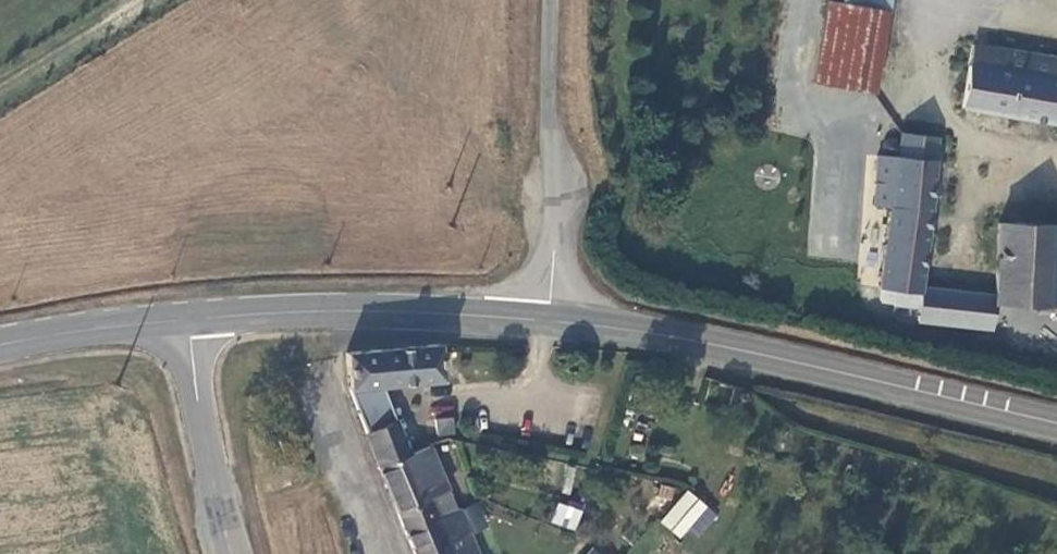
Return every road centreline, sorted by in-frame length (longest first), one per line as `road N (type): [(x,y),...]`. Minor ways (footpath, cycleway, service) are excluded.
road 1 (secondary): [(548,320),(779,355),(1056,417)]
road 2 (secondary): [(192,319),(333,312),(548,320)]
road 3 (unclassified): [(558,0),(548,320)]
road 4 (unclassified): [(232,553),(192,319)]
road 5 (secondary): [(0,345),(192,319)]

